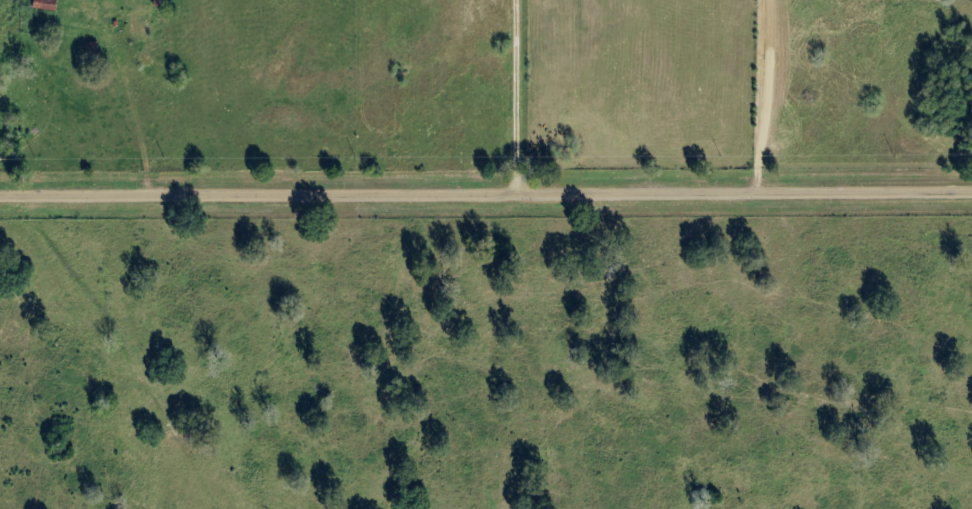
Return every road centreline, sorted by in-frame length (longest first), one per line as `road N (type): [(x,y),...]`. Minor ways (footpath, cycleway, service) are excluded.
road 1 (residential): [(971,187),(0,191)]
road 2 (residential): [(761,187),(766,0)]
road 3 (residential): [(151,188),(109,9)]

